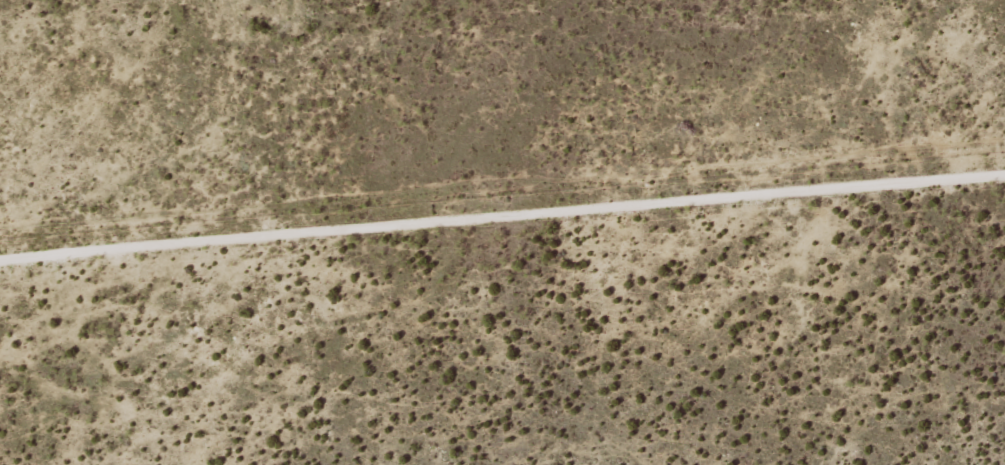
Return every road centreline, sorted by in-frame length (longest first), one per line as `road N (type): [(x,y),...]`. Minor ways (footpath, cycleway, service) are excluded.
road 1 (track): [(1004,131),(0,219)]

